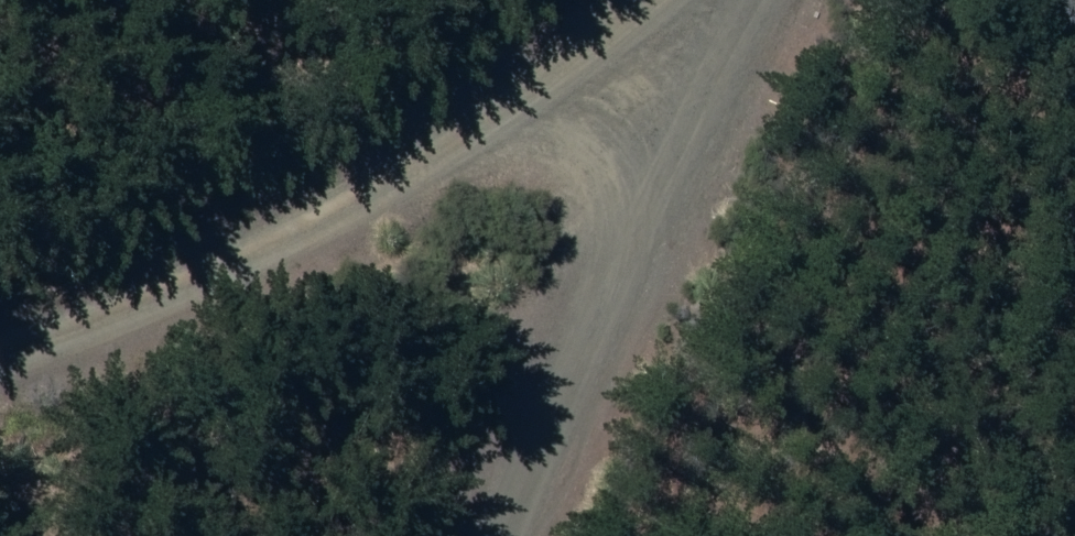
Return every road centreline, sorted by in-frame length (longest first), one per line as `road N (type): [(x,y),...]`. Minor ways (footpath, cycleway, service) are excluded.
road 1 (track): [(0,334),(706,42)]
road 2 (track): [(736,0),(706,42),(507,535)]

